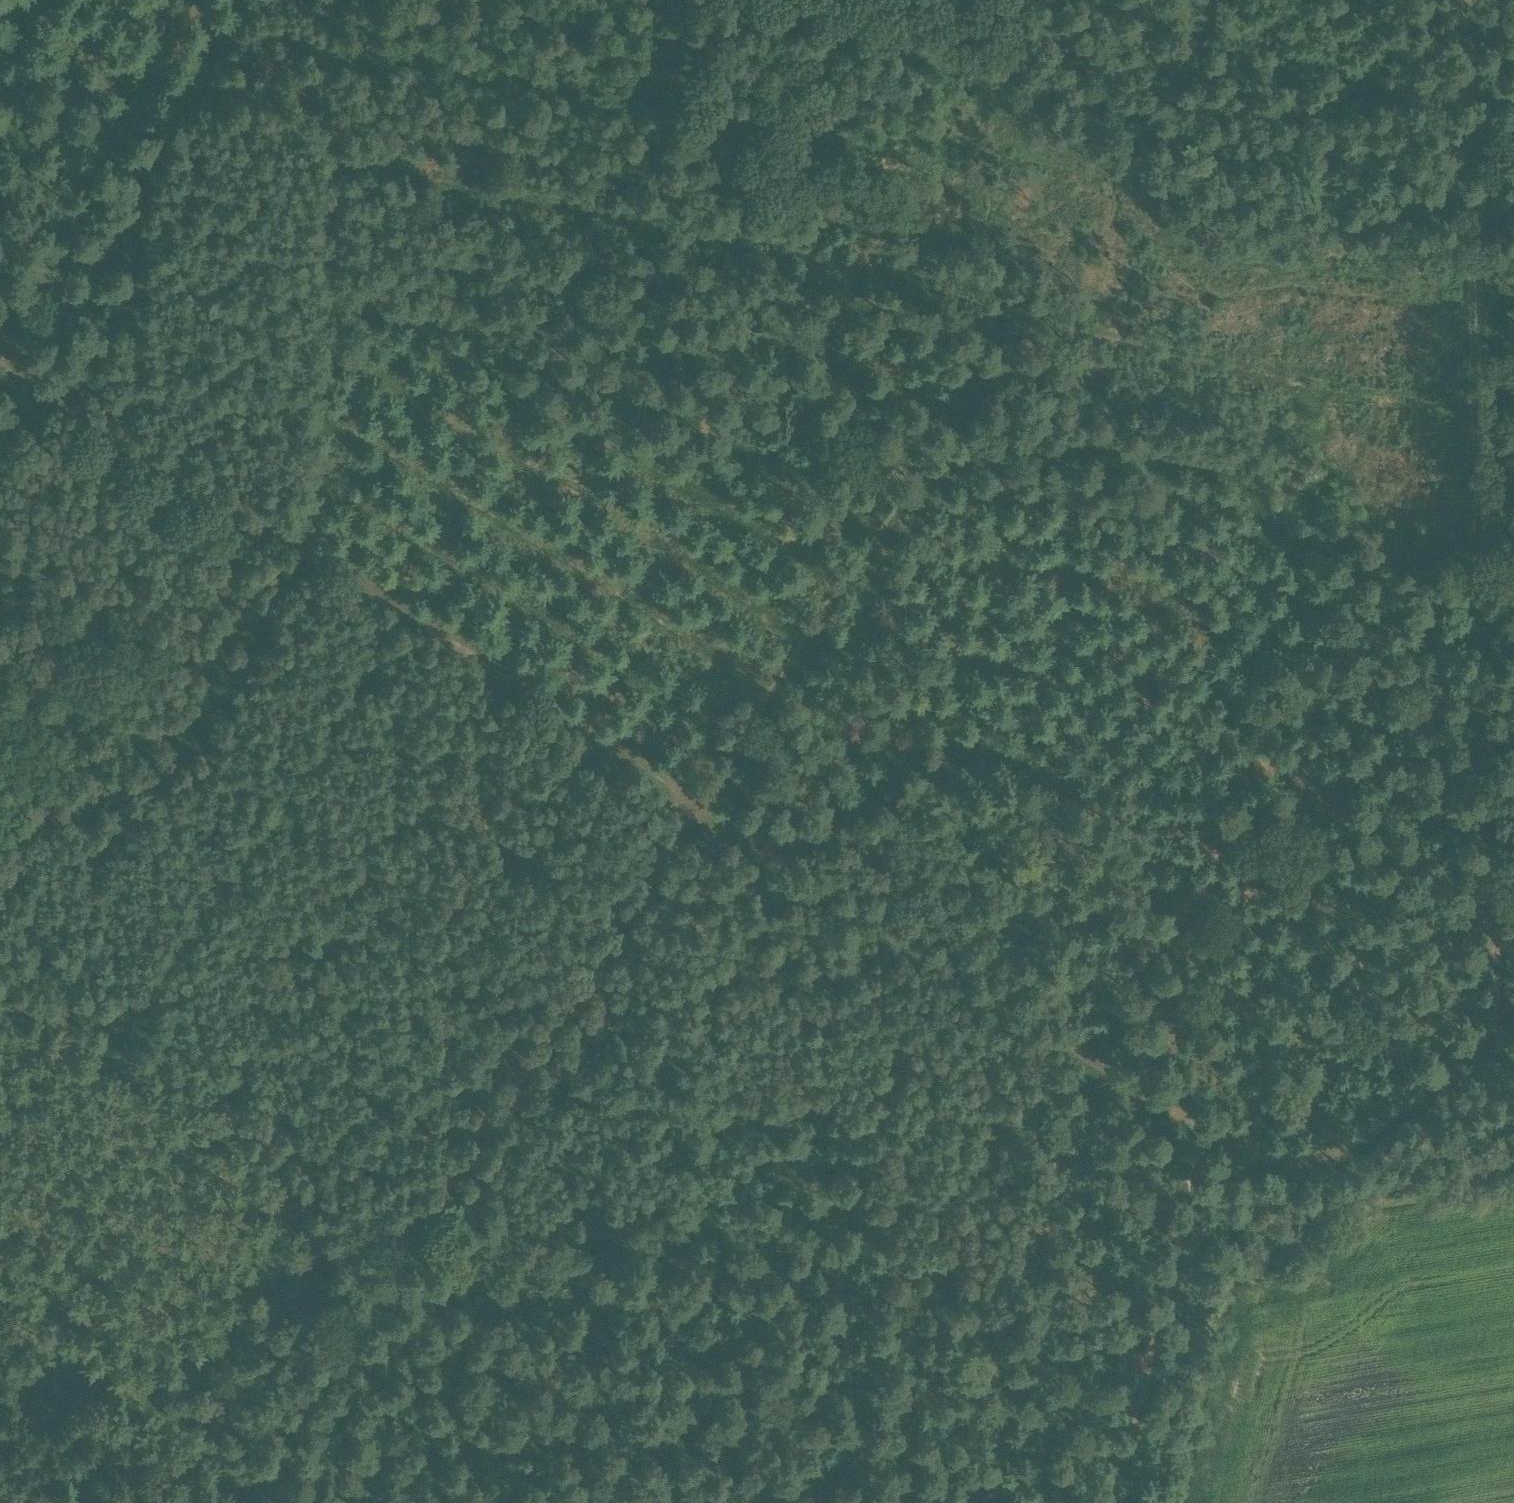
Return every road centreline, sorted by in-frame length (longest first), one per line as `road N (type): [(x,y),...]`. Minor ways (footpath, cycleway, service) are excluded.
road 1 (track): [(1458,0),(1484,996),(1474,1047),(1455,1084),(1416,1116),(1327,1148),(1268,1149),(1219,1134),(712,811)]
road 2 (track): [(712,811),(0,353)]
road 3 (track): [(712,811),(263,1490)]

